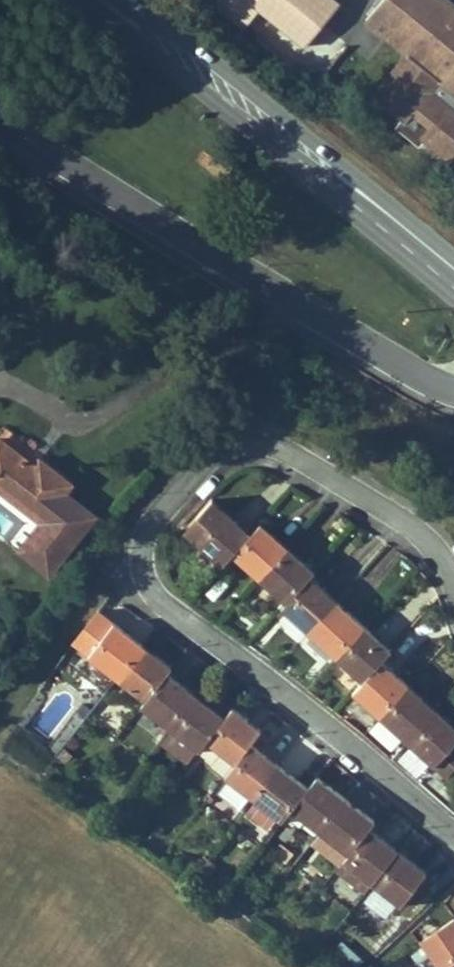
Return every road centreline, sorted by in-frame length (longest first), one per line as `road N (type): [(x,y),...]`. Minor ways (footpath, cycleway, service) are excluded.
road 1 (residential): [(453,833),(176,616),(144,568),(144,541),(155,515),(196,472),(233,444),(264,444),(401,517),(432,542),(453,582)]
road 2 (tertiary): [(0,121),(341,335),(453,393)]
road 3 (primary): [(118,0),(453,277)]

